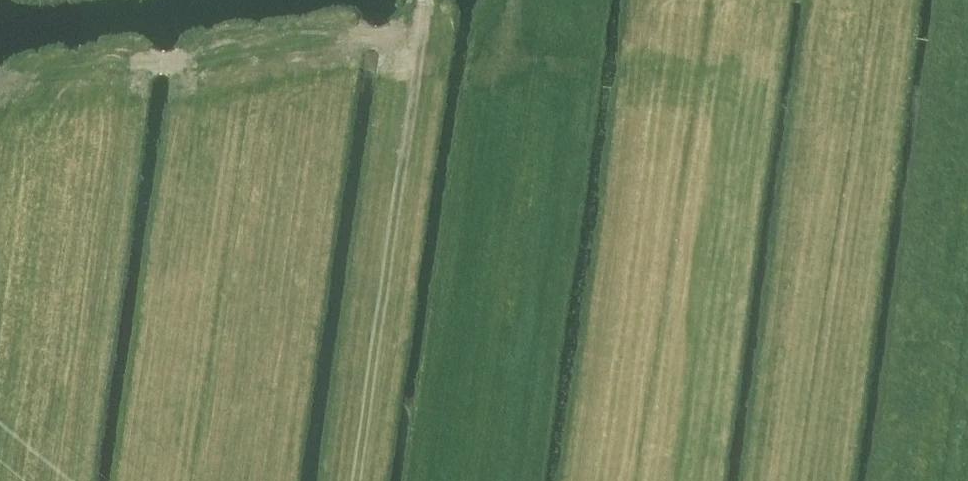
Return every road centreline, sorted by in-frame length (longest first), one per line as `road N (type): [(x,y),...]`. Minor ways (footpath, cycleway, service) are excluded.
road 1 (track): [(421,0),(352,480)]

